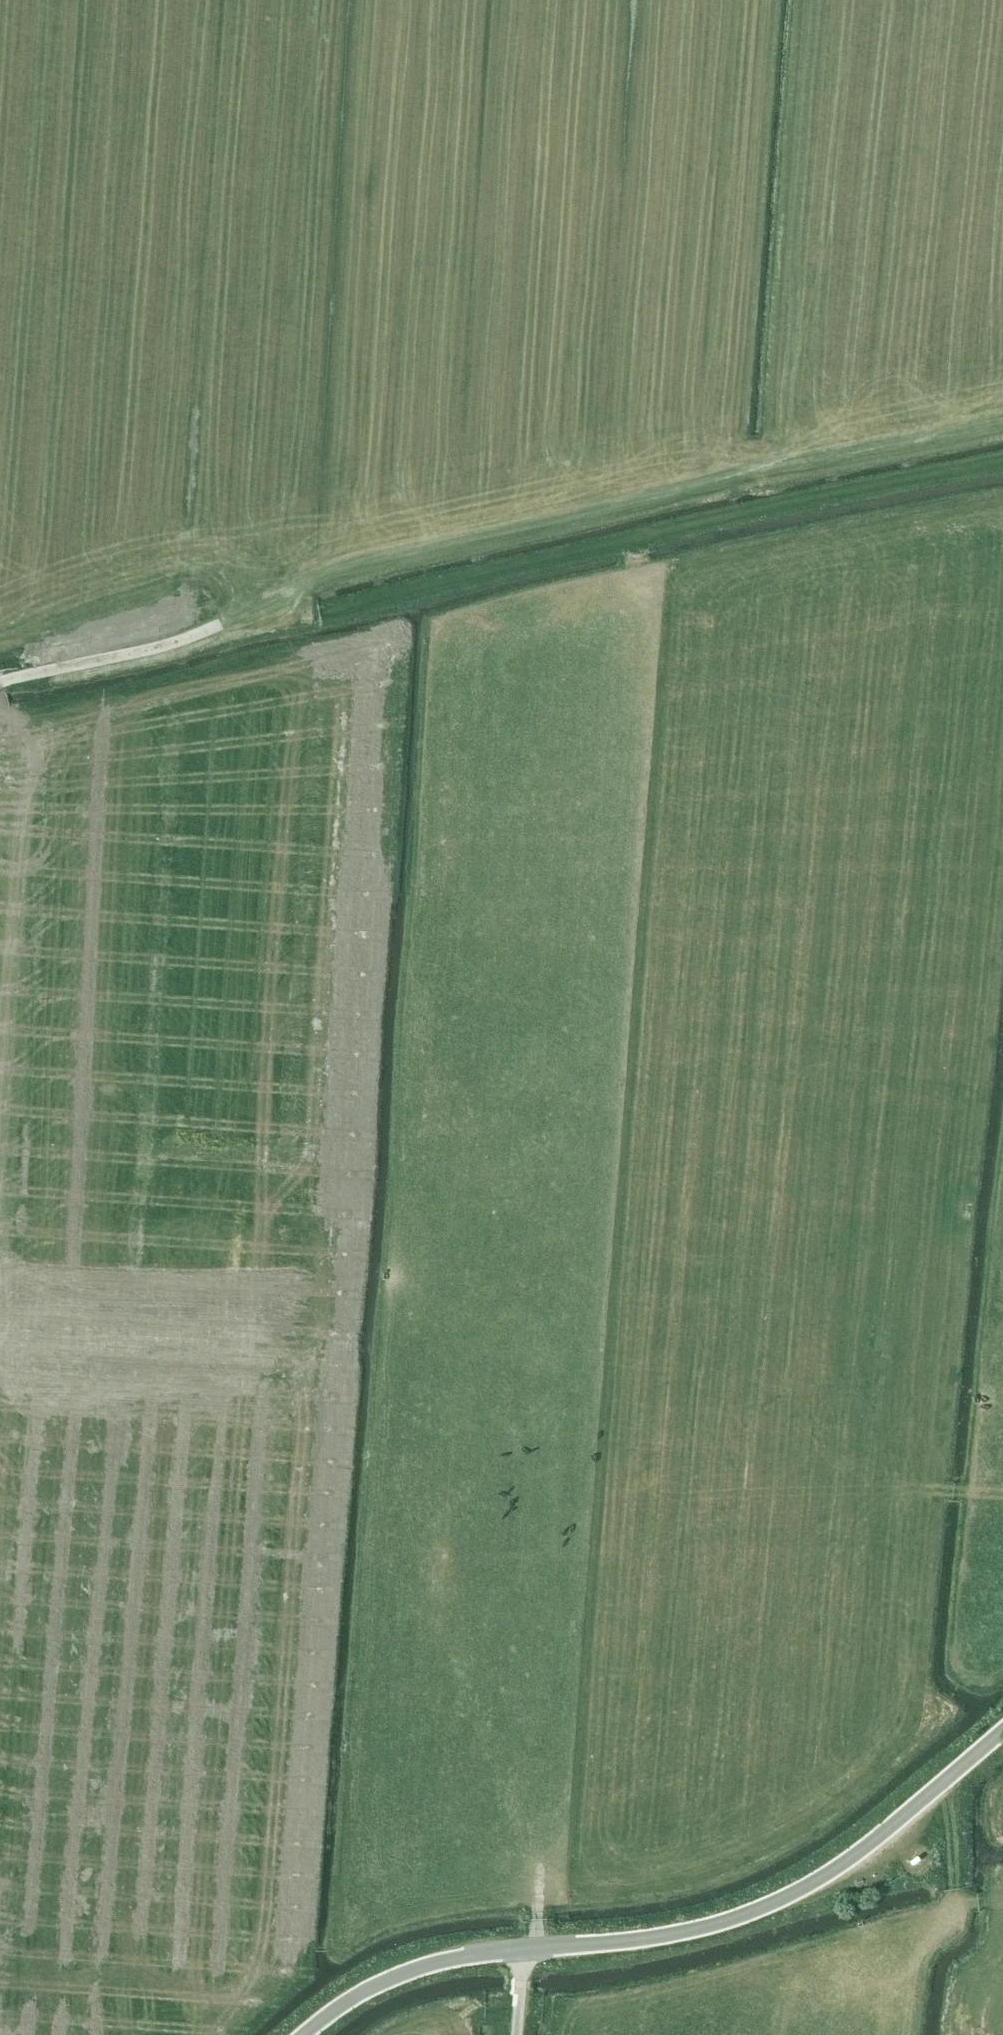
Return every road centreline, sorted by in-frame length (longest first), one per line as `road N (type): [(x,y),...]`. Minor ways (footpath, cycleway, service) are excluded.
road 1 (tertiary): [(303,2034),(358,1995),(416,1970),(676,1933),(789,1896),(867,1846),(1002,1731)]

